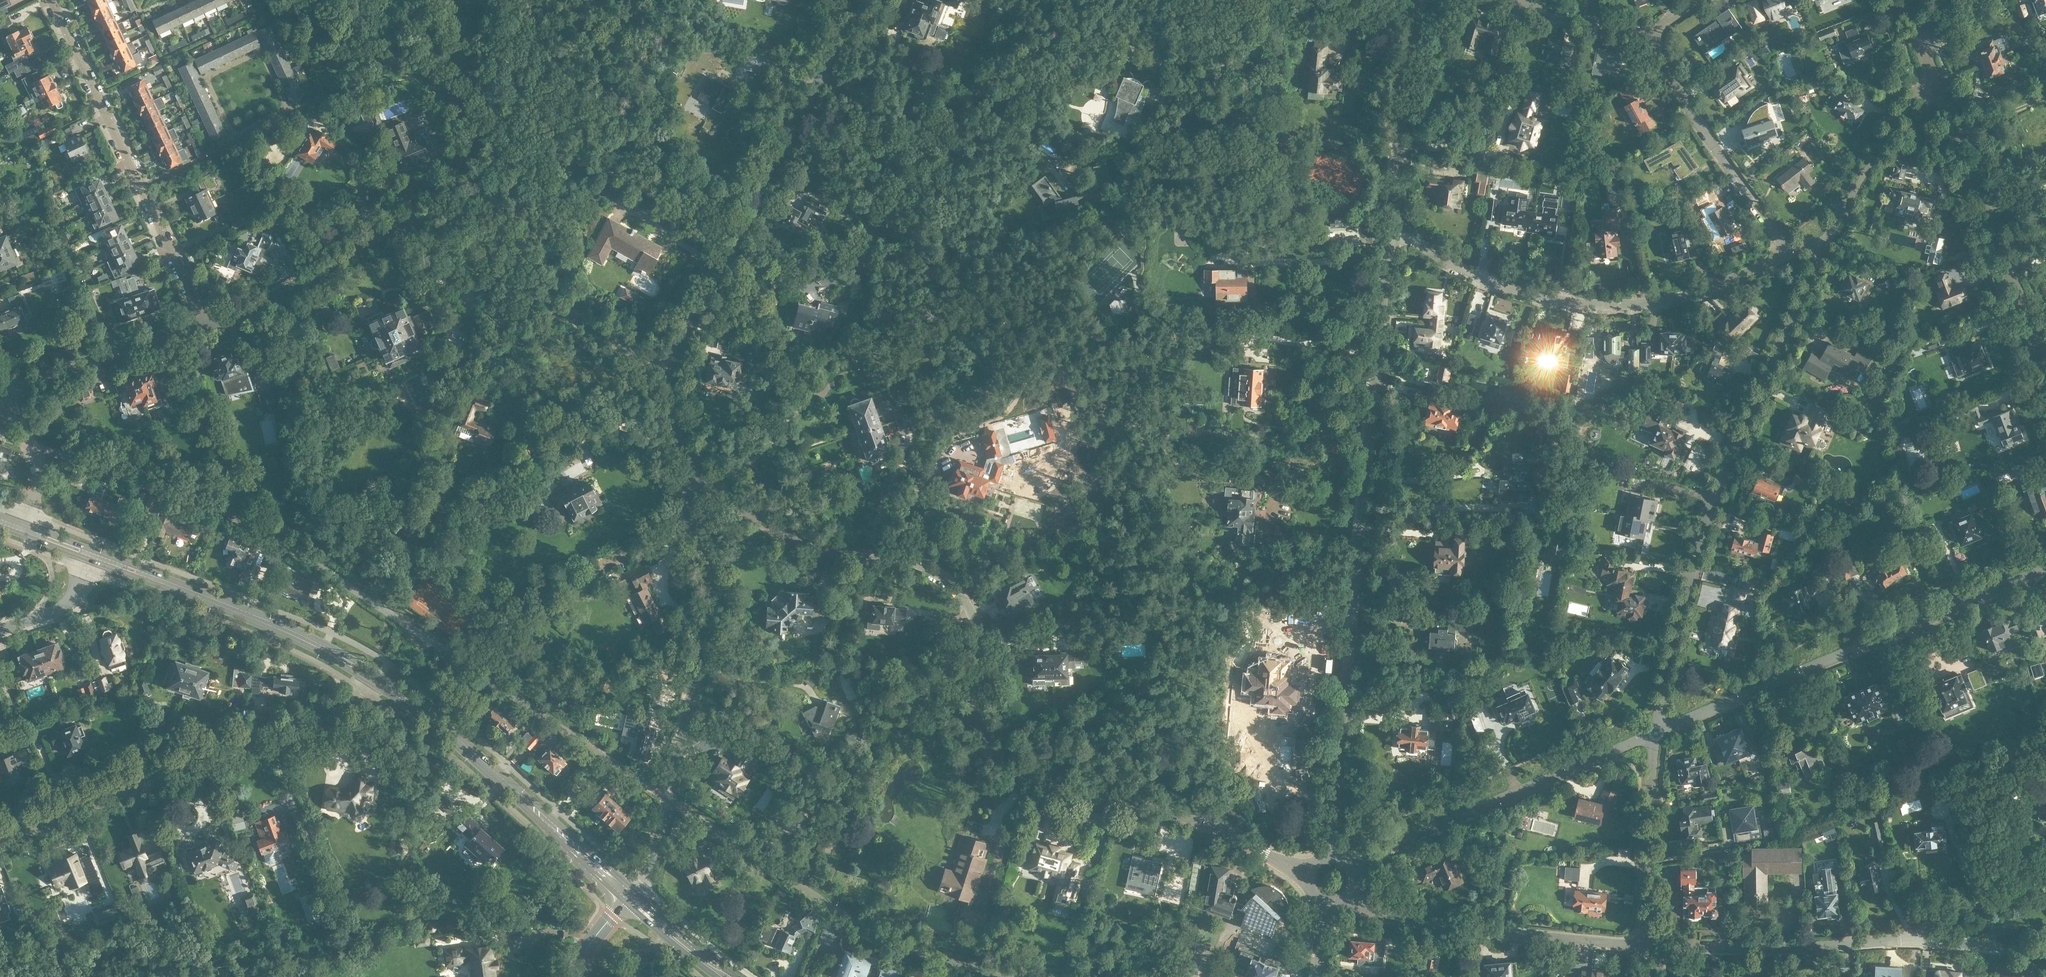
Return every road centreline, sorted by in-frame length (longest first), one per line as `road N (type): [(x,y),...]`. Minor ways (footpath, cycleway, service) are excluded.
road 1 (residential): [(1309,874),(1203,811),(1063,785),(997,751),(971,706),(975,612),(967,592),(934,565),(781,528),(685,463)]
road 2 (residential): [(1332,856),(1391,236)]
road 3 (residential): [(667,369),(410,224),(359,238),(271,298),(204,325)]
road 4 (residential): [(1656,733),(1676,621),(1710,512),(1826,244)]
road 5 (residential): [(628,897),(648,874),(712,596),(685,463)]
road 6 (residential): [(1656,733),(2045,567)]
road 7 (residential): [(1788,250),(1671,299),(1584,304),(1510,288),(1391,236)]
road 8 (residential): [(0,842),(384,685)]
road 9 (residential): [(667,369),(851,0)]
road 10 (residential): [(204,325),(51,0)]
road 11 (residential): [(1351,867),(1656,733)]
road 12 (primary): [(628,897),(384,685)]
road 13 (primary): [(384,685),(310,641),(90,554)]
road 14 (residential): [(1350,892),(1382,915),(1432,925),(1654,947)]
road 15 (residential): [(2045,352),(1936,80)]
road 16 (residential): [(1654,947),(1927,934)]
road 17 (residential): [(1788,250),(1648,36)]
road 18 (residential): [(1391,236),(1402,100),(1422,0)]
road 19 (residential): [(1654,947),(1647,807),(1656,733)]
road 20 (residential): [(204,325),(8,391)]
road 21 (residential): [(1826,244),(1905,103),(1936,80)]
road 22 (residential): [(24,529),(35,475),(8,391)]
road 23 (residential): [(1516,0),(1648,36)]
road 24 (residential): [(1927,934),(2045,875)]
road 25 (unclassified): [(90,554),(63,610),(0,630)]
road 26 (primary): [(727,976),(628,897)]

